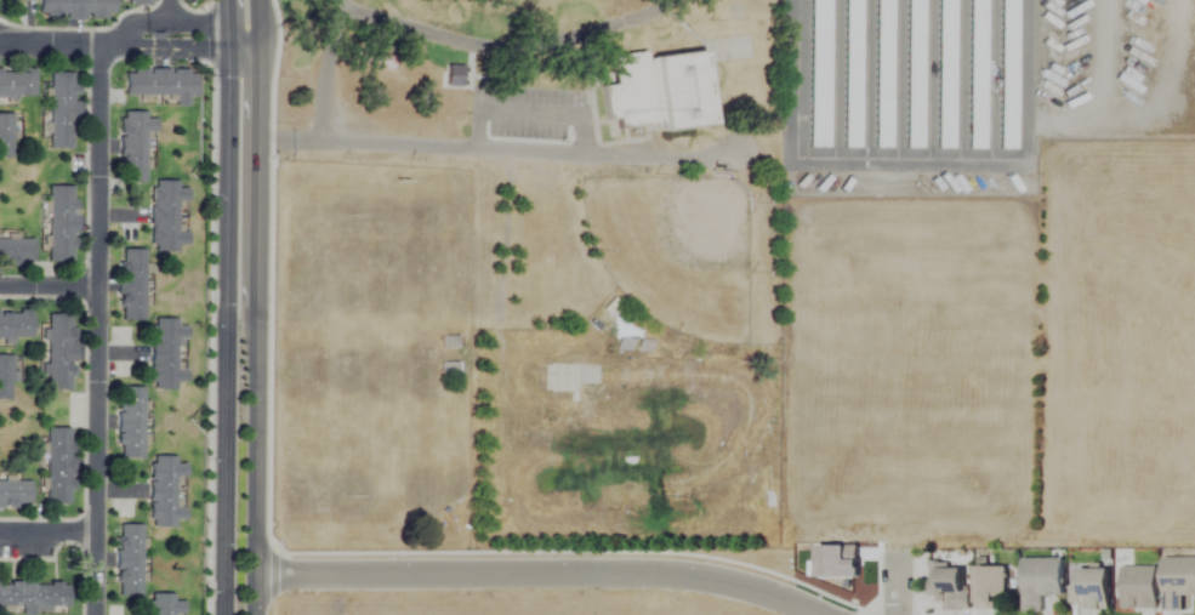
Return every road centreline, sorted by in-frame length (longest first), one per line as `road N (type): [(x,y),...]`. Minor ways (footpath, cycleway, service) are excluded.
road 1 (secondary): [(252,614),(258,0)]
road 2 (secondary): [(226,0),(223,614)]
road 3 (residential): [(96,614),(98,42)]
road 4 (residential): [(811,614),(746,588),(659,576),(252,576)]
road 5 (residential): [(0,43),(227,42)]

